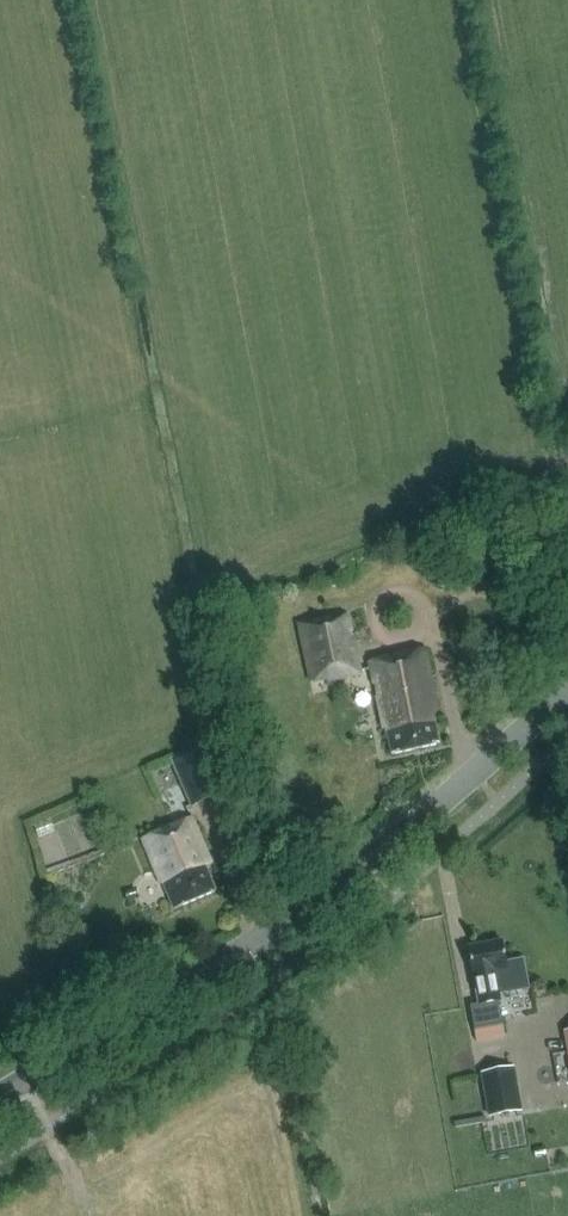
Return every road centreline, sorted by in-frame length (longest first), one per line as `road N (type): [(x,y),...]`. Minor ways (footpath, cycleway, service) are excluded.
road 1 (tertiary): [(0,1093),(342,883),(563,695)]

